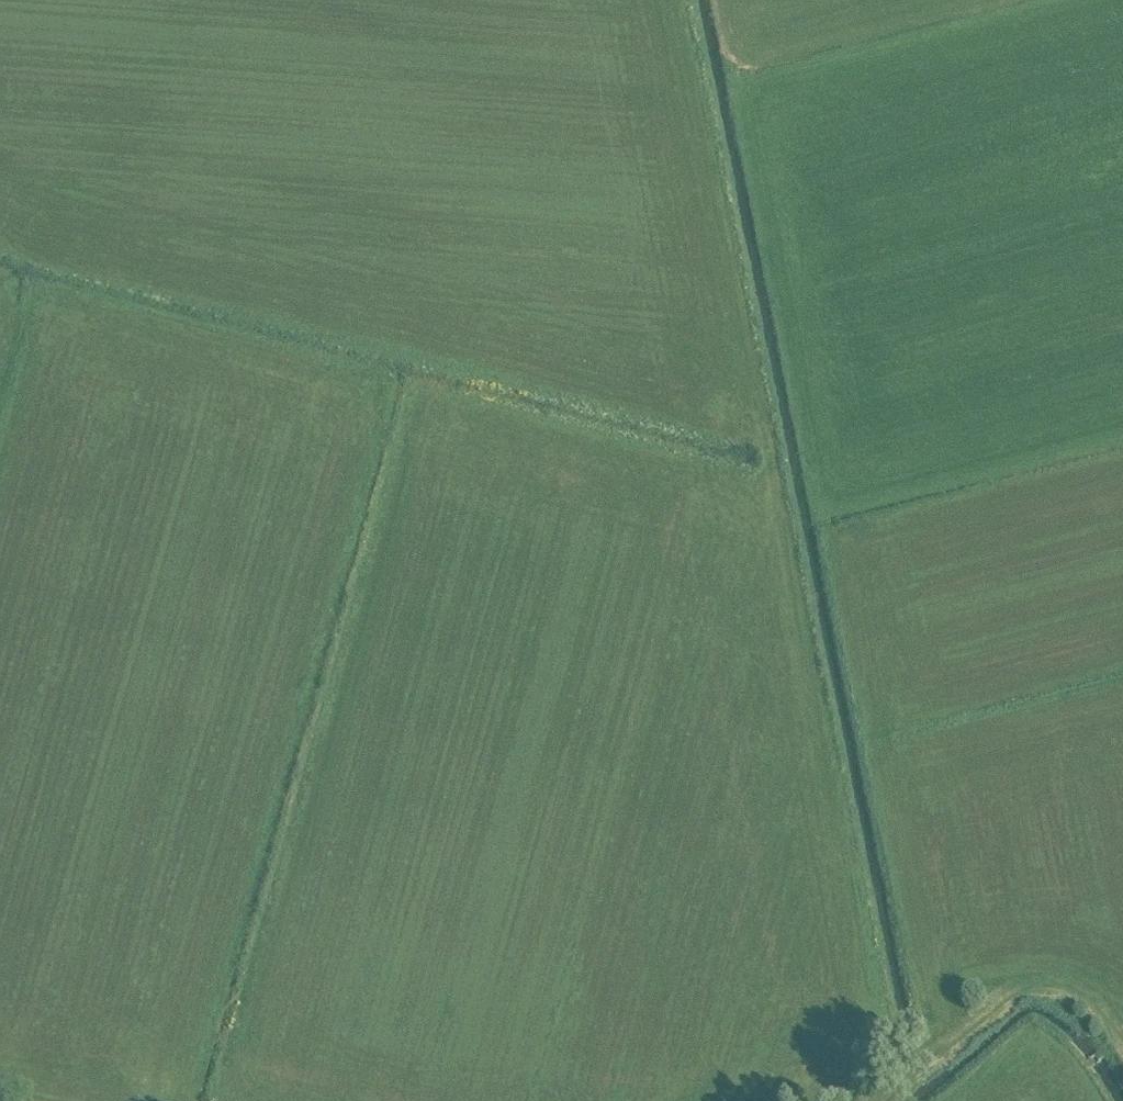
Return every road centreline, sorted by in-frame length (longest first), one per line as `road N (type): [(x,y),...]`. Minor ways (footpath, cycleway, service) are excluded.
road 1 (track): [(892,1100),(1004,1003),(1035,988),(1071,996),(1122,1062)]

